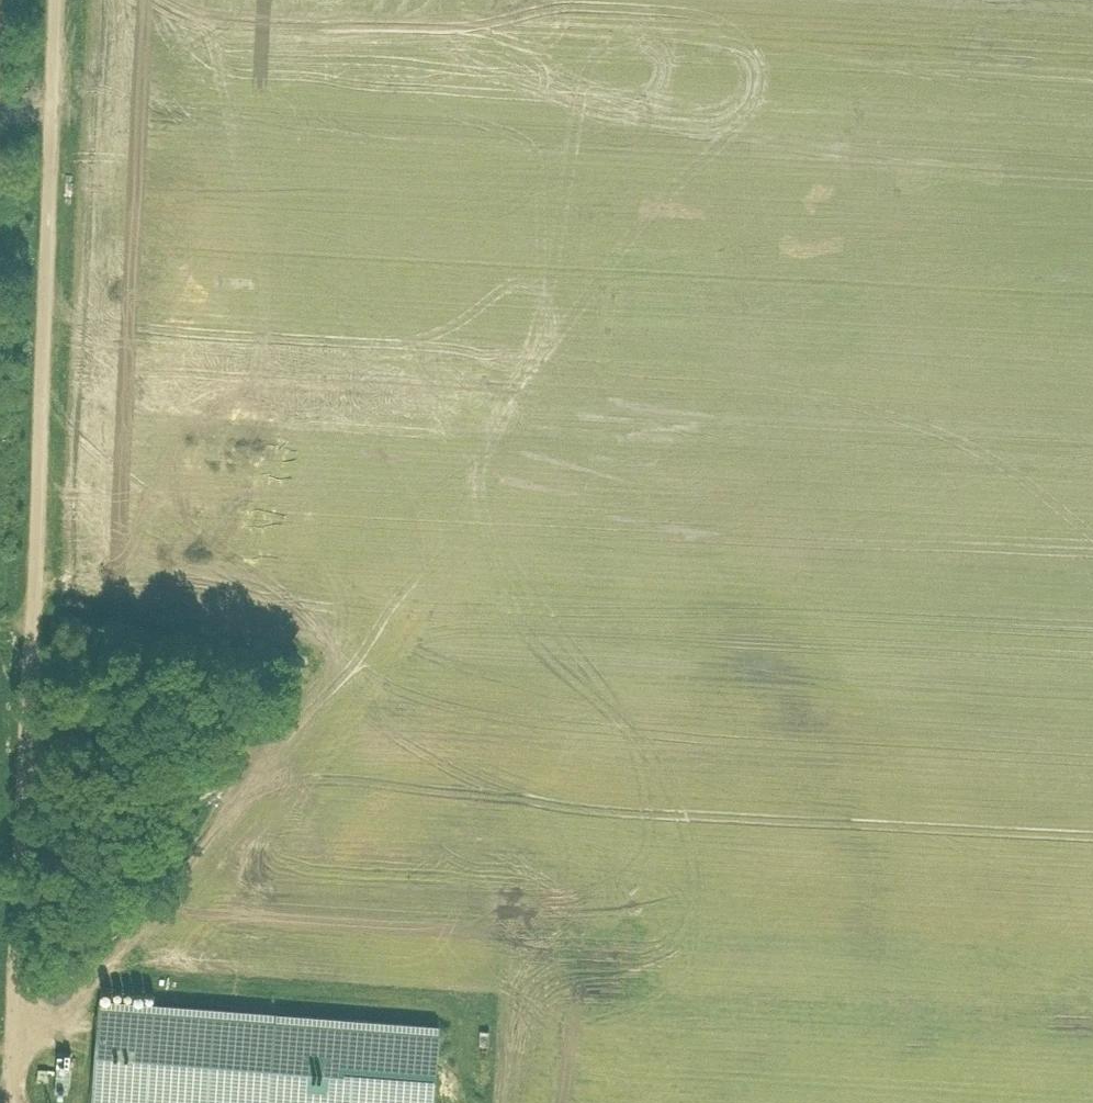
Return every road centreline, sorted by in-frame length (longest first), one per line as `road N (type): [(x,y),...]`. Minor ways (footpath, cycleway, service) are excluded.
road 1 (track): [(56,0),(35,648),(3,1102)]

